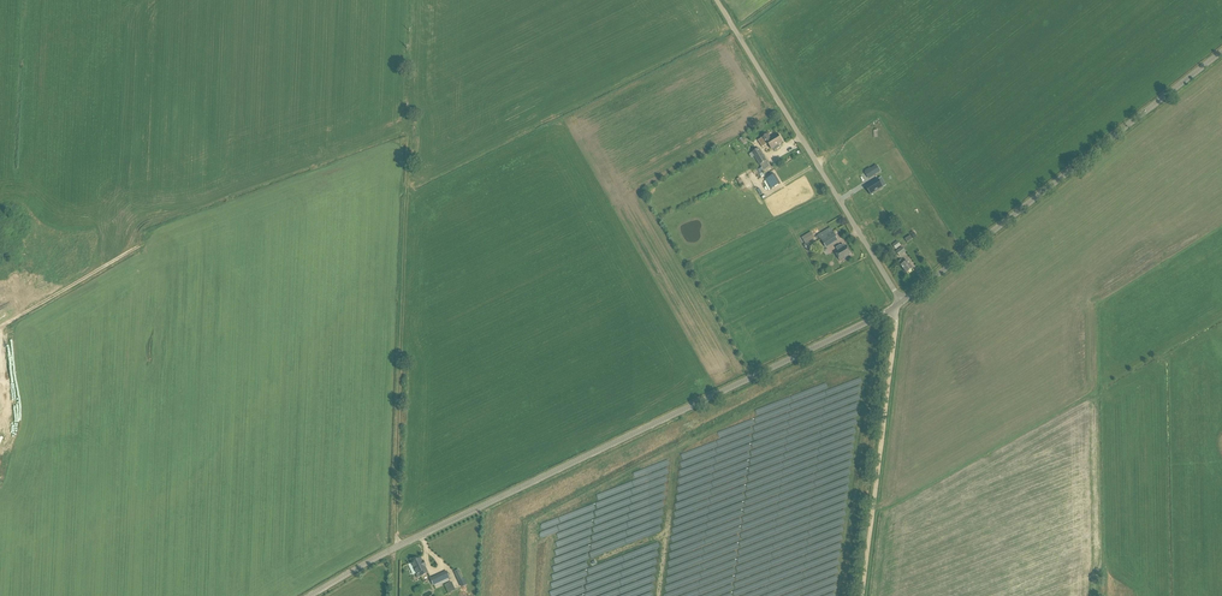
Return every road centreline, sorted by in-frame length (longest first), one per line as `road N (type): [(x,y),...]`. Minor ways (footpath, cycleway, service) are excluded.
road 1 (tertiary): [(310,595),(902,302)]
road 2 (track): [(411,140),(130,251),(0,331)]
road 3 (track): [(411,140),(395,548)]
road 4 (tertiary): [(902,302),(1221,52)]
road 5 (unclassified): [(902,302),(717,0)]
road 6 (track): [(861,595),(895,307)]

